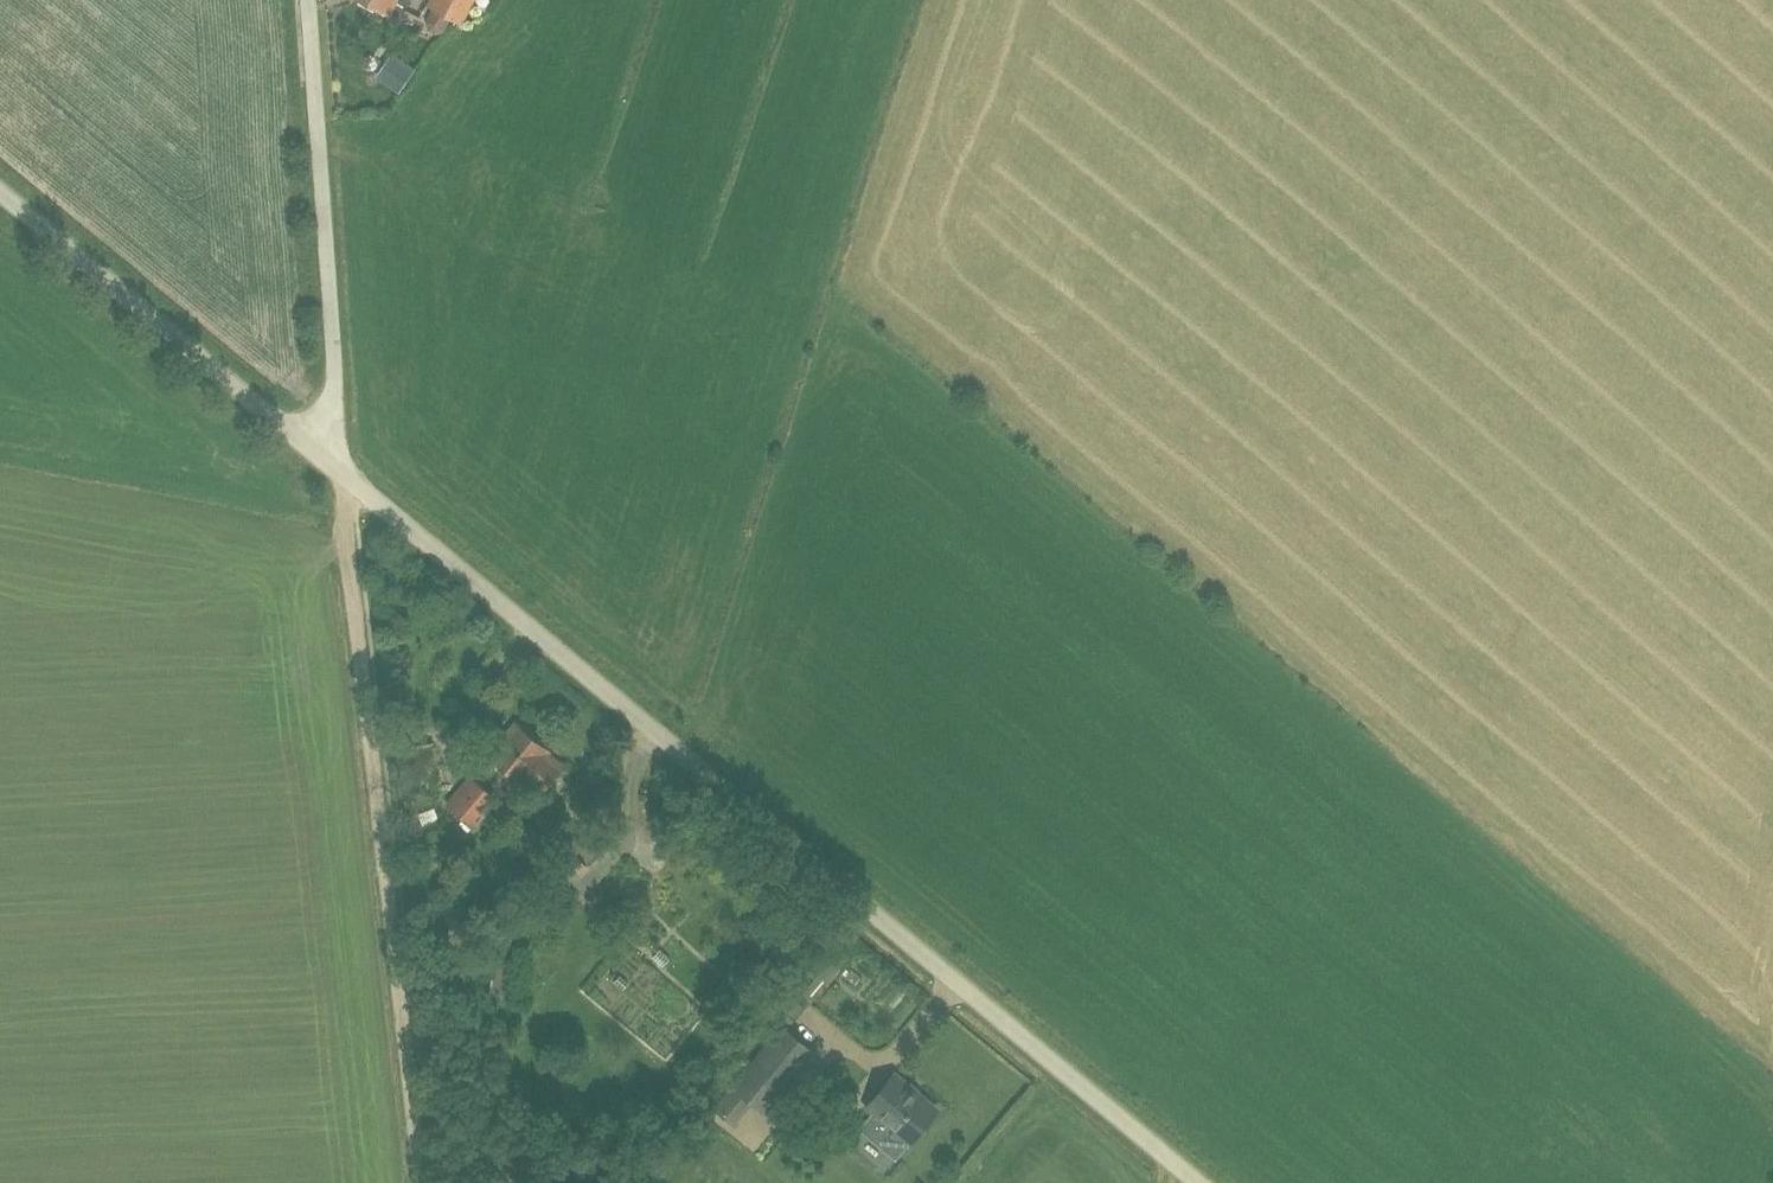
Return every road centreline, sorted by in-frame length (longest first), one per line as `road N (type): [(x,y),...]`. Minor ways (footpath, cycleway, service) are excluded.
road 1 (unclassified): [(1203,1182),(344,469)]
road 2 (track): [(427,1182),(344,469)]
road 3 (unclassified): [(344,469),(308,0)]
road 4 (unclassified): [(344,469),(0,182)]

